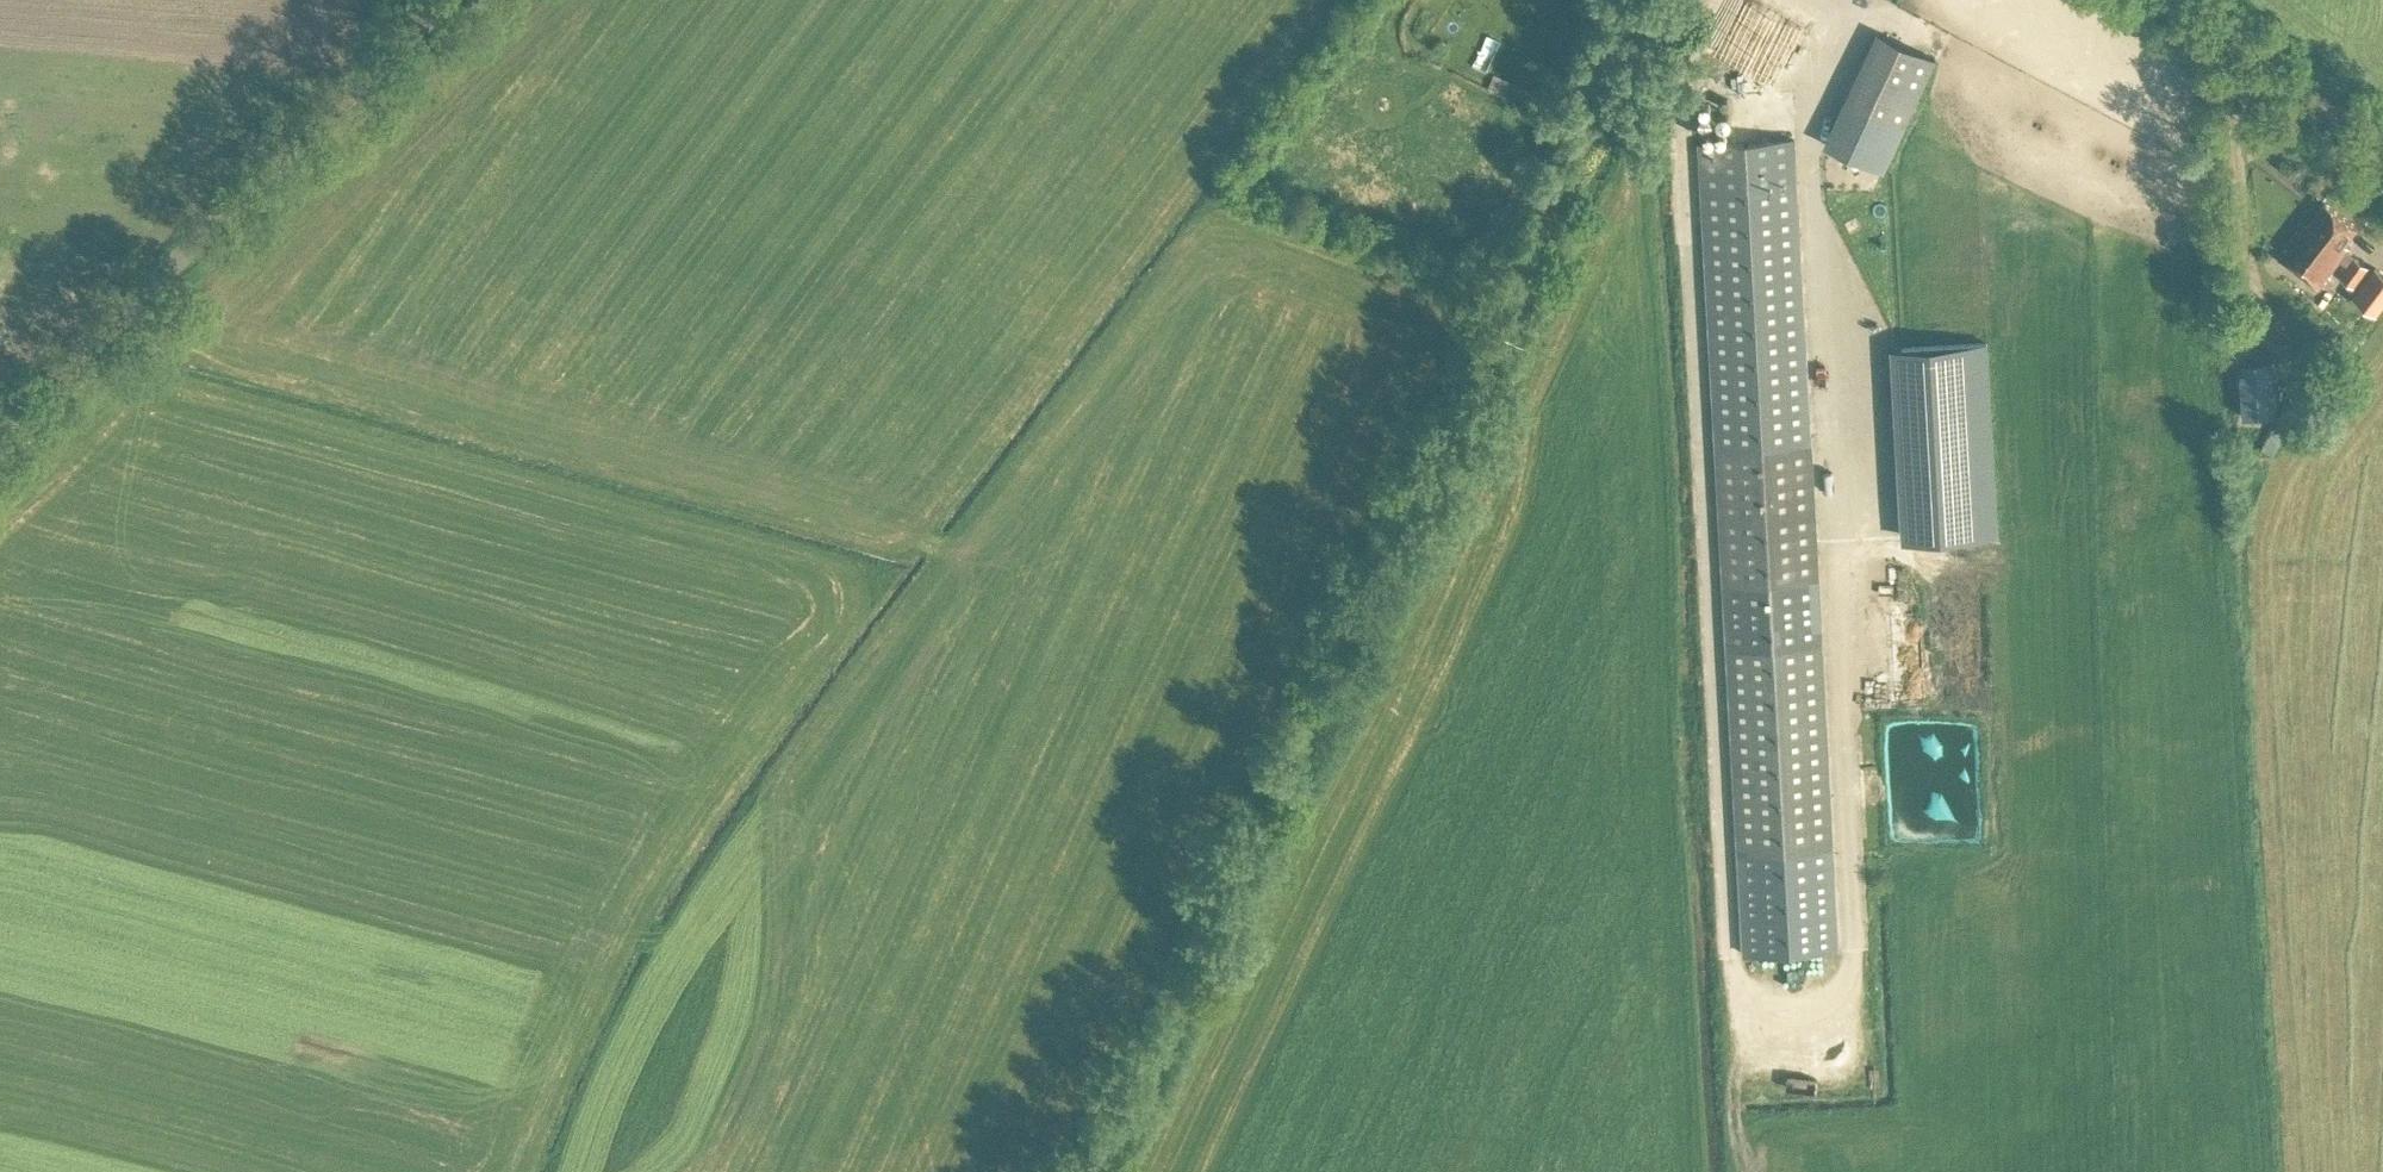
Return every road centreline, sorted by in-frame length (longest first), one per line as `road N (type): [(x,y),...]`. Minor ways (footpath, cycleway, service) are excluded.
road 1 (track): [(1090,1171),(1649,0)]
road 2 (unclassified): [(0,444),(470,0)]
road 3 (unclassified): [(2198,0),(2382,139)]

